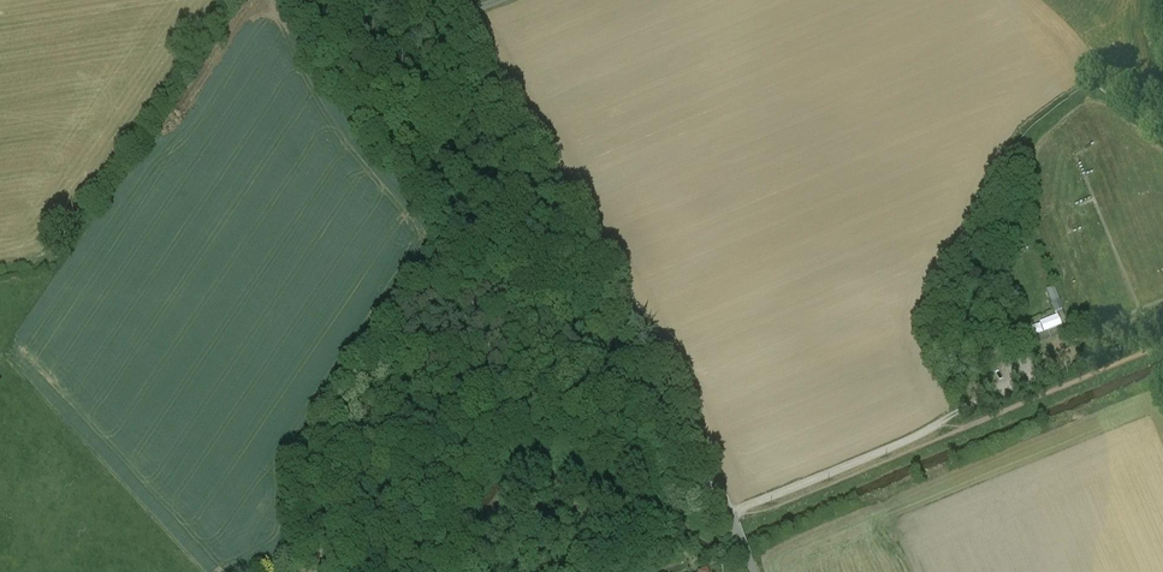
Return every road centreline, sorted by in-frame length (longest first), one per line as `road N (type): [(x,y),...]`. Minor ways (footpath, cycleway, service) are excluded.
road 1 (unclassified): [(447,0),(597,241),(731,515)]

